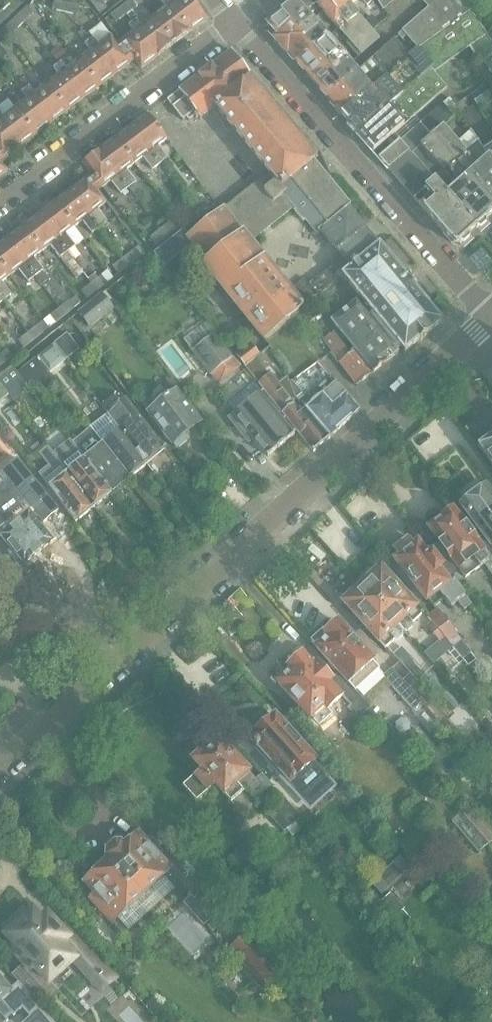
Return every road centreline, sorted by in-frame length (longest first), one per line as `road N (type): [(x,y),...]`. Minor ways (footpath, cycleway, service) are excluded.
road 1 (residential): [(0,767),(491,318)]
road 2 (residential): [(491,318),(236,22)]
road 3 (residential): [(0,202),(236,22)]

